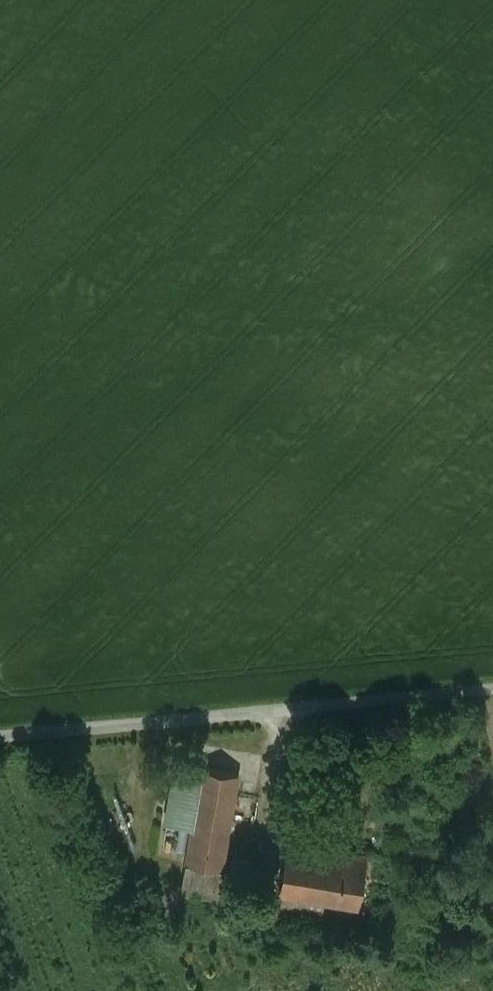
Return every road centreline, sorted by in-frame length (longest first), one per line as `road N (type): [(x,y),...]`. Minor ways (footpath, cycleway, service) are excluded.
road 1 (unclassified): [(492,689),(0,740)]

